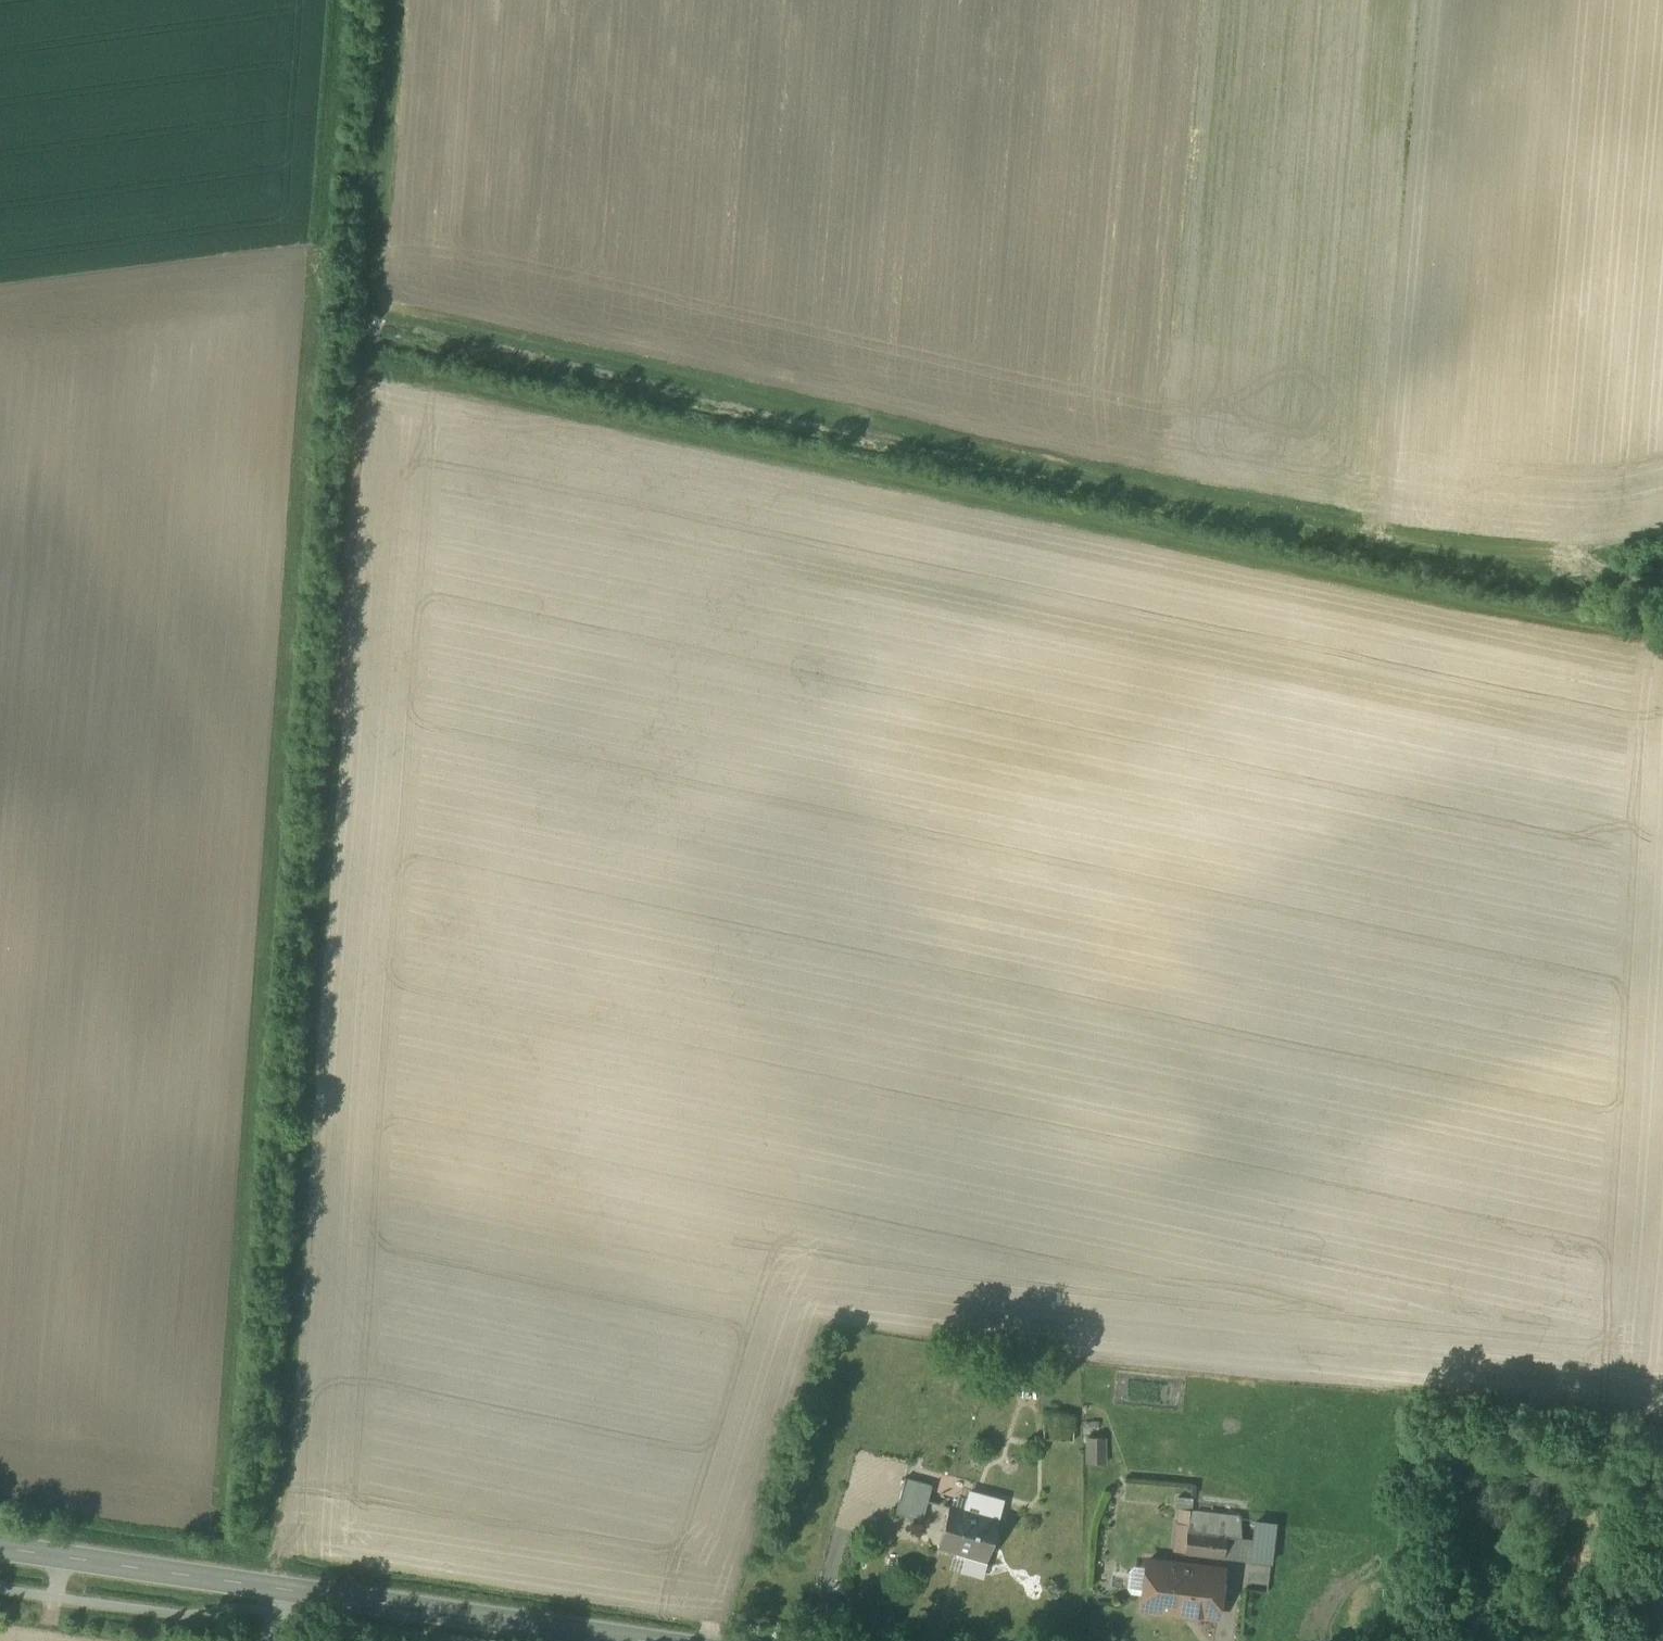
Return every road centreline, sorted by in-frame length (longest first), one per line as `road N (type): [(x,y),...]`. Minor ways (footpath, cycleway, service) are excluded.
road 1 (secondary): [(626,1640),(0,1550)]

